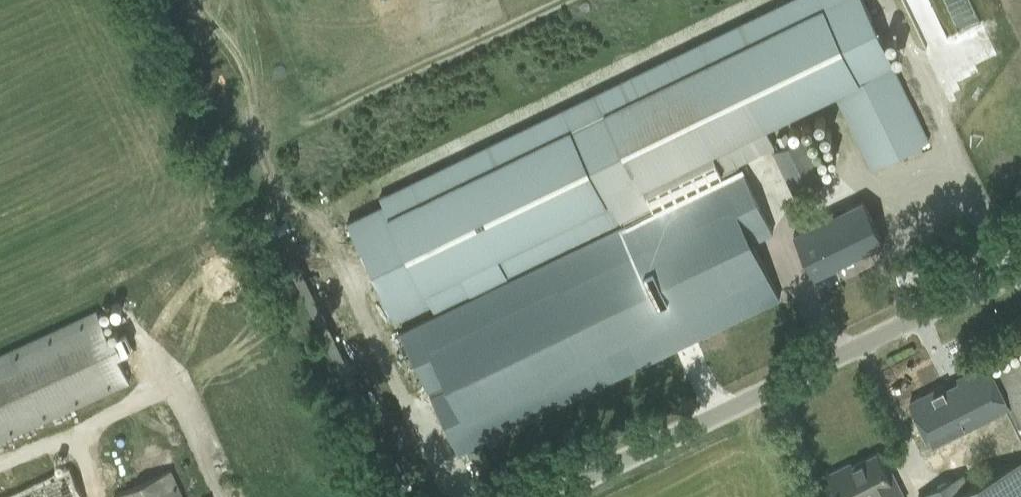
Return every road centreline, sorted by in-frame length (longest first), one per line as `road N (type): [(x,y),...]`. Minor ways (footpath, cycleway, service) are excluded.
road 1 (unclassified): [(555,496),(1020,274)]

